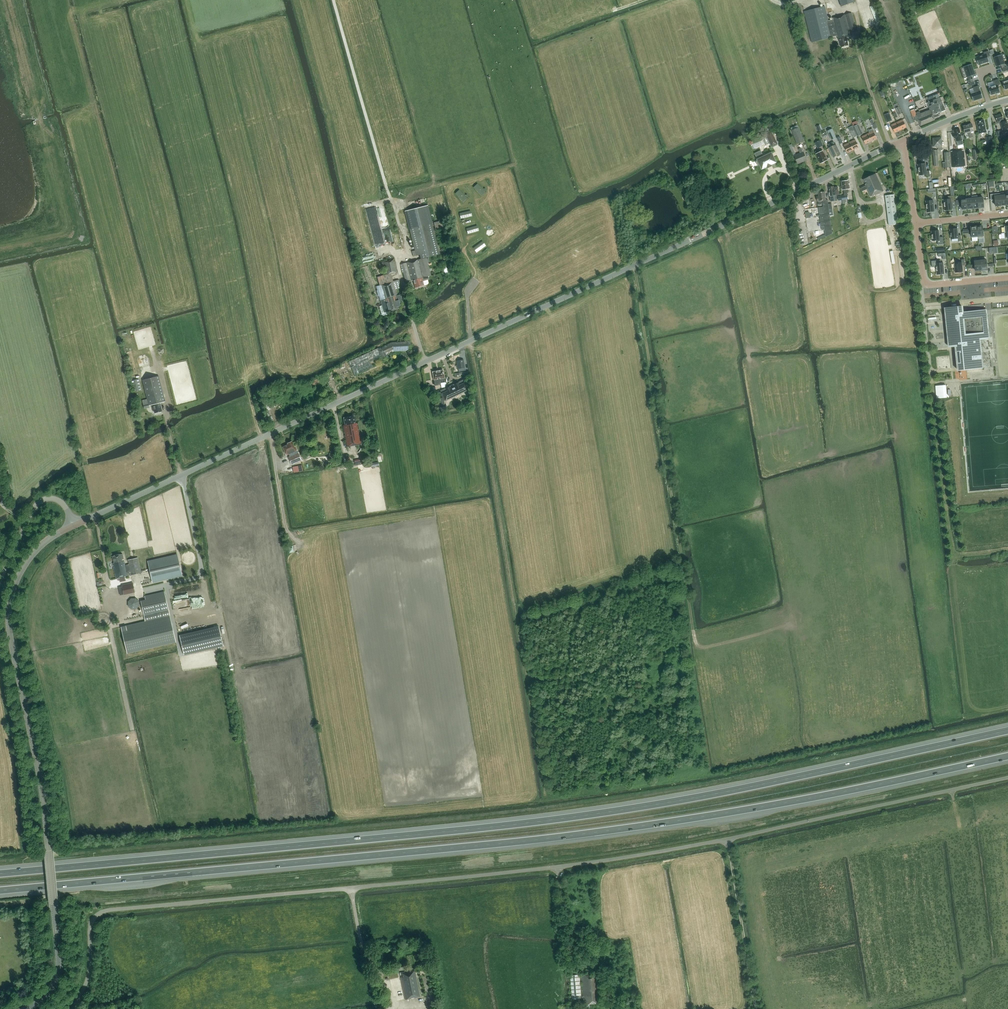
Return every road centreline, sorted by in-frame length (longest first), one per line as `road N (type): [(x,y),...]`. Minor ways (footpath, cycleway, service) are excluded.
road 1 (unclassified): [(72,1008),(91,966),(91,924),(104,911),(558,867),(1007,777)]
road 2 (motorway): [(1007,730),(612,811),(0,874)]
road 3 (motorway): [(0,891),(621,829),(1007,756)]
road 4 (tertiary): [(75,525),(901,141)]
road 5 (tertiary): [(25,1008),(50,991),(59,961),(43,792),(10,606),(32,556),(75,525)]
road 6 (track): [(470,342),(546,795)]
road 7 (track): [(634,266),(695,633)]
road 8 (residential): [(915,224),(923,284),(1007,277)]
road 9 (unclassified): [(0,579),(41,501),(60,502),(75,525)]
road 10 (track): [(395,1008),(358,929),(351,888)]

